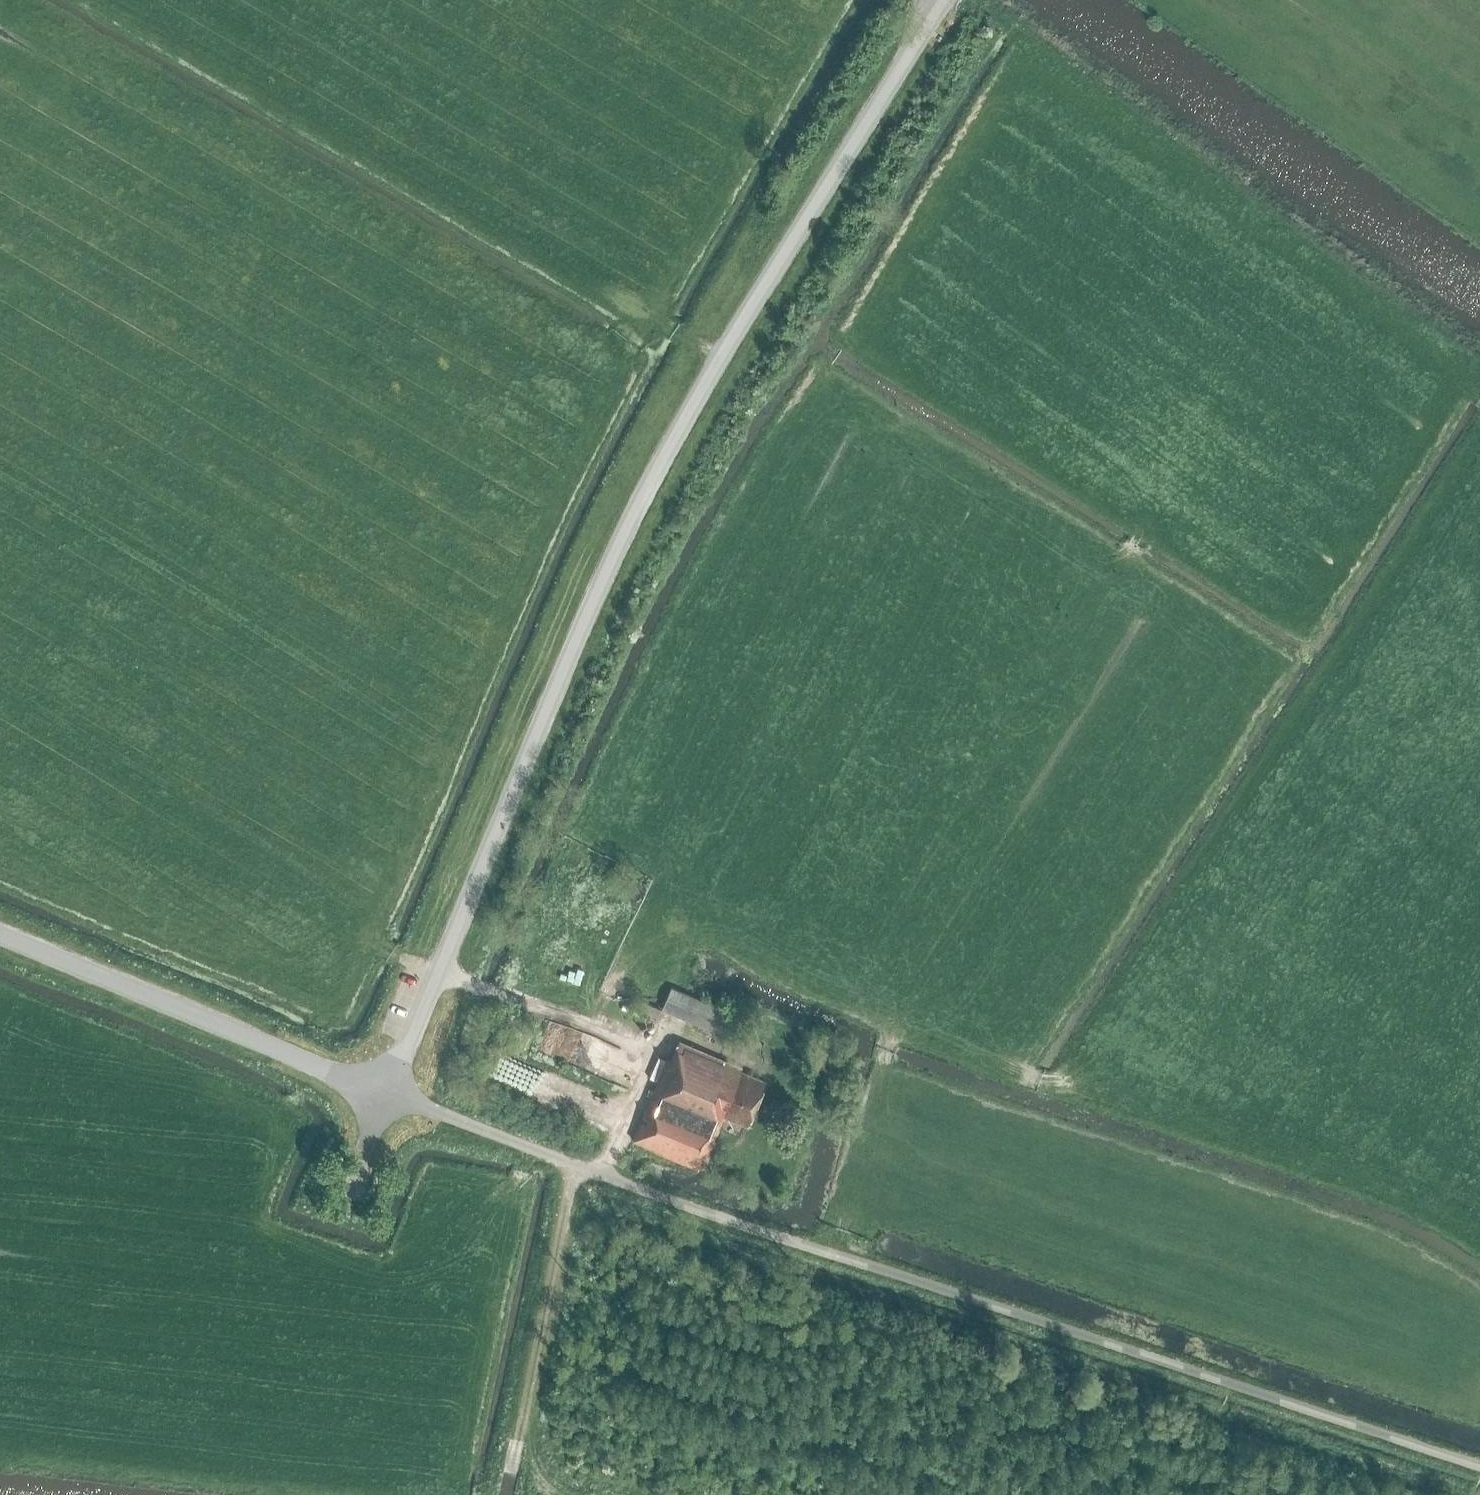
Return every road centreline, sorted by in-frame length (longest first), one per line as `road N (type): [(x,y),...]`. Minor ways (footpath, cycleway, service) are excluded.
road 1 (unclassified): [(387,1094),(615,554),(732,338),(944,0)]
road 2 (unclassified): [(1479,1466),(622,1183),(387,1094)]
road 3 (unclassified): [(387,1094),(0,933)]

